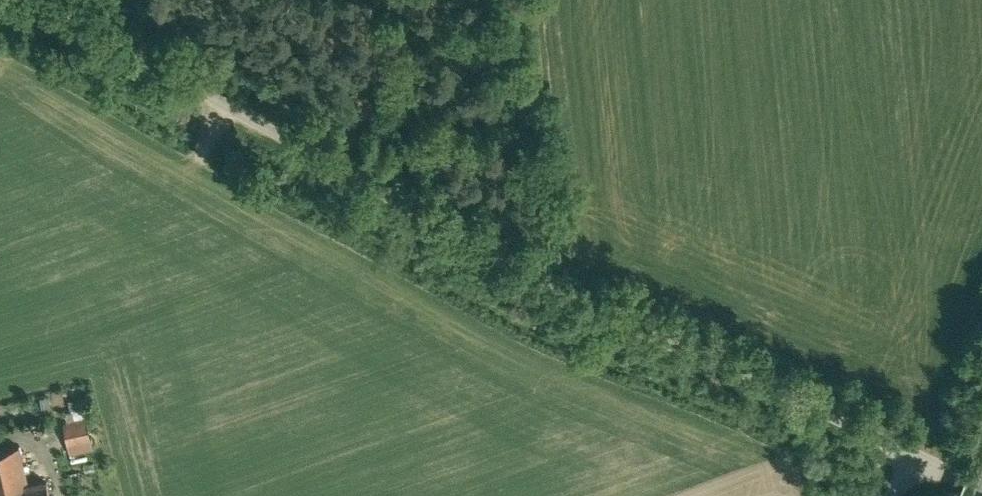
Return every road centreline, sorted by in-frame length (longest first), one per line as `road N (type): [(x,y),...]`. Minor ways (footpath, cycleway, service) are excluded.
road 1 (unclassified): [(908,459),(558,312),(28,0)]

